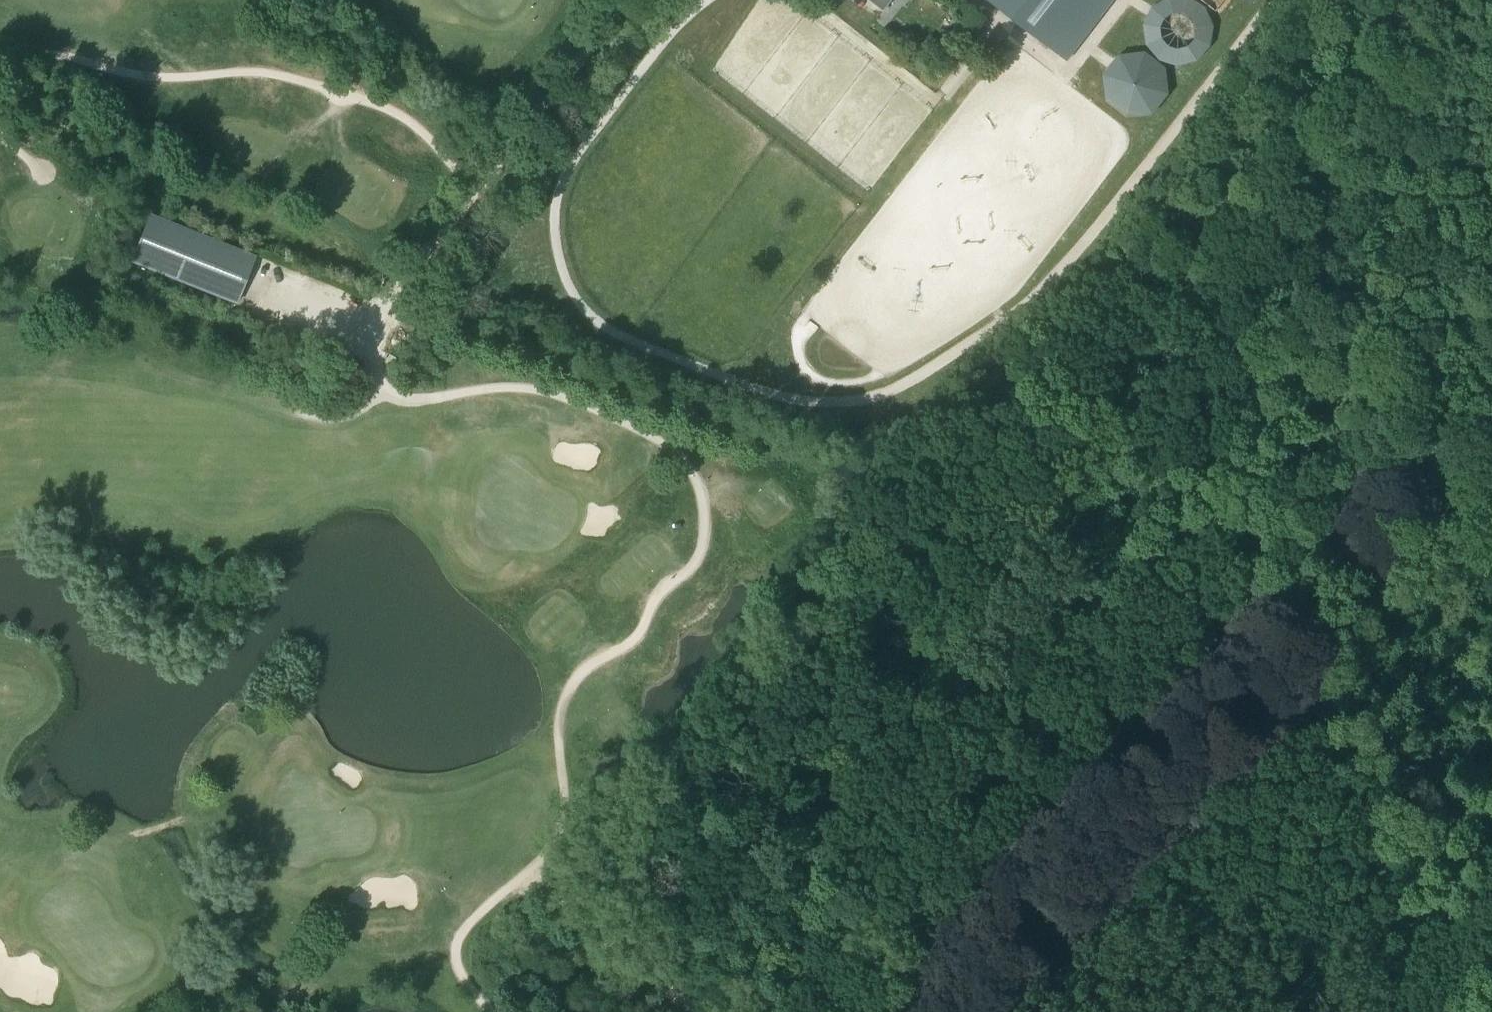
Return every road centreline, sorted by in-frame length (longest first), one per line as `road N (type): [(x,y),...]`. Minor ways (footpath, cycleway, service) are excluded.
road 1 (track): [(624,0),(384,311),(371,359),(379,391)]

